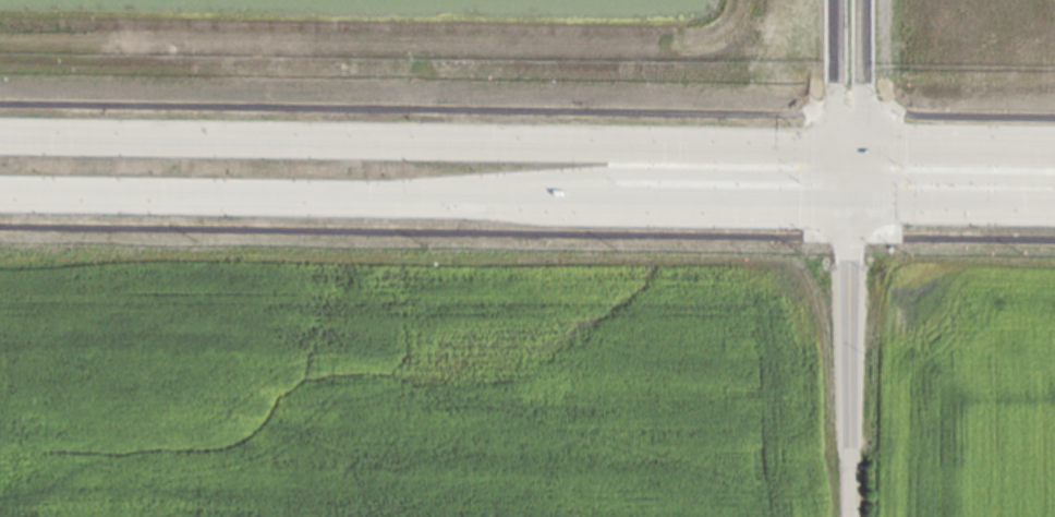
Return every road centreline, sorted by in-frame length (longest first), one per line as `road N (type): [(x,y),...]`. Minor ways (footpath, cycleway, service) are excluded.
road 1 (tertiary): [(836,146),(0,137)]
road 2 (tertiary): [(0,195),(835,205)]
road 3 (tertiary): [(390,200),(485,180),(607,171),(835,169)]
road 4 (residential): [(846,237),(848,516)]
road 5 (tertiary): [(859,206),(1054,208)]
road 6 (tertiary): [(1054,180),(897,177),(860,185)]
road 7 (tertiary): [(1054,148),(861,146)]
road 8 (residential): [(836,0),(836,146)]
road 9 (residential): [(861,146),(861,0)]

